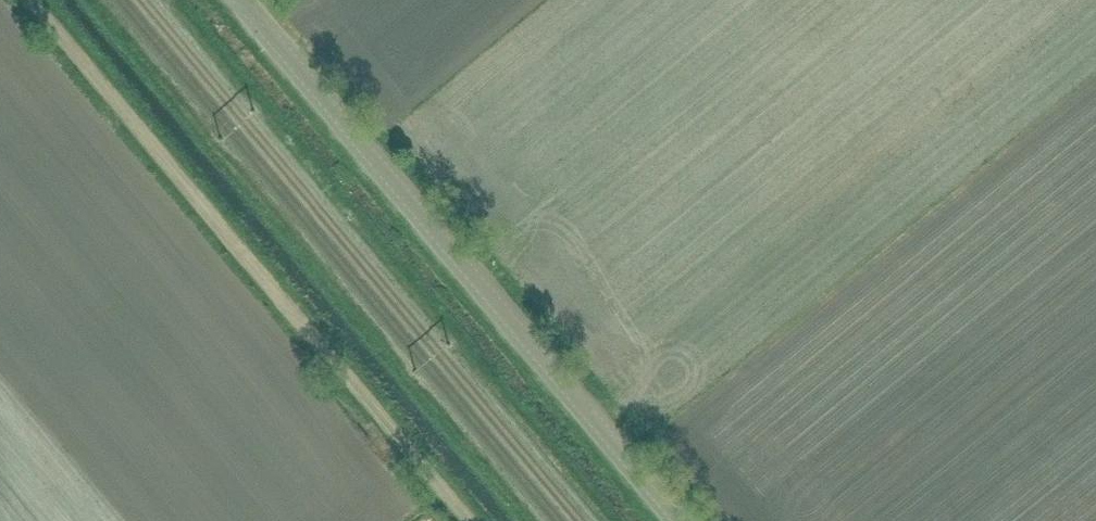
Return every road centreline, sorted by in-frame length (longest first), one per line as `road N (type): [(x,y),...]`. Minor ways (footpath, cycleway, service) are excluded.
road 1 (track): [(470,520),(26,0)]
road 2 (tertiary): [(680,520),(239,0)]

